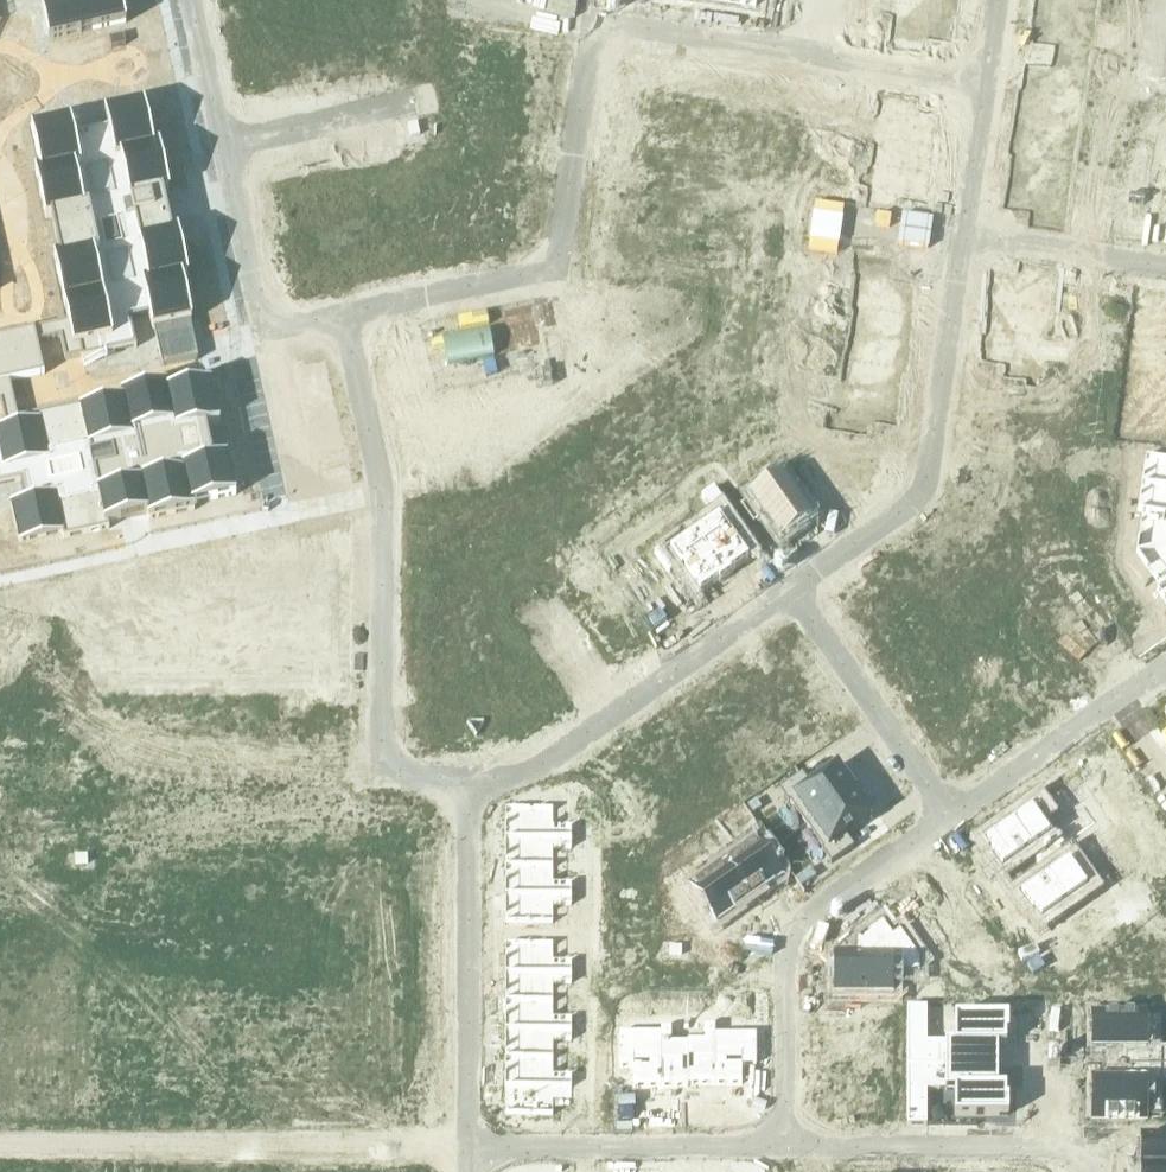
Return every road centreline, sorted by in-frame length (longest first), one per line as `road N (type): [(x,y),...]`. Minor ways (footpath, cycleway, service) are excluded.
road 1 (residential): [(342,315),(555,268),(594,20),(985,77)]
road 2 (residential): [(466,777),(384,774),(381,489),(342,315)]
road 3 (residential): [(790,589),(922,490),(962,232)]
road 4 (residential): [(342,315),(264,332),(189,0)]
road 5 (residential): [(784,1146),(788,937),(816,908),(950,815)]
road 6 (residential): [(466,777),(528,776),(790,589)]
road 7 (residential): [(467,1147),(466,777)]
road 8 (residential): [(1099,1171),(1085,1153),(1063,1146),(784,1146)]
road 9 (residential): [(784,1146),(467,1147)]
road 10 (residential): [(790,589),(950,815)]
road 11 (residential): [(950,815),(1165,664)]
road 12 (residential): [(962,232),(1165,261)]
road 13 (residential): [(962,232),(985,77)]

